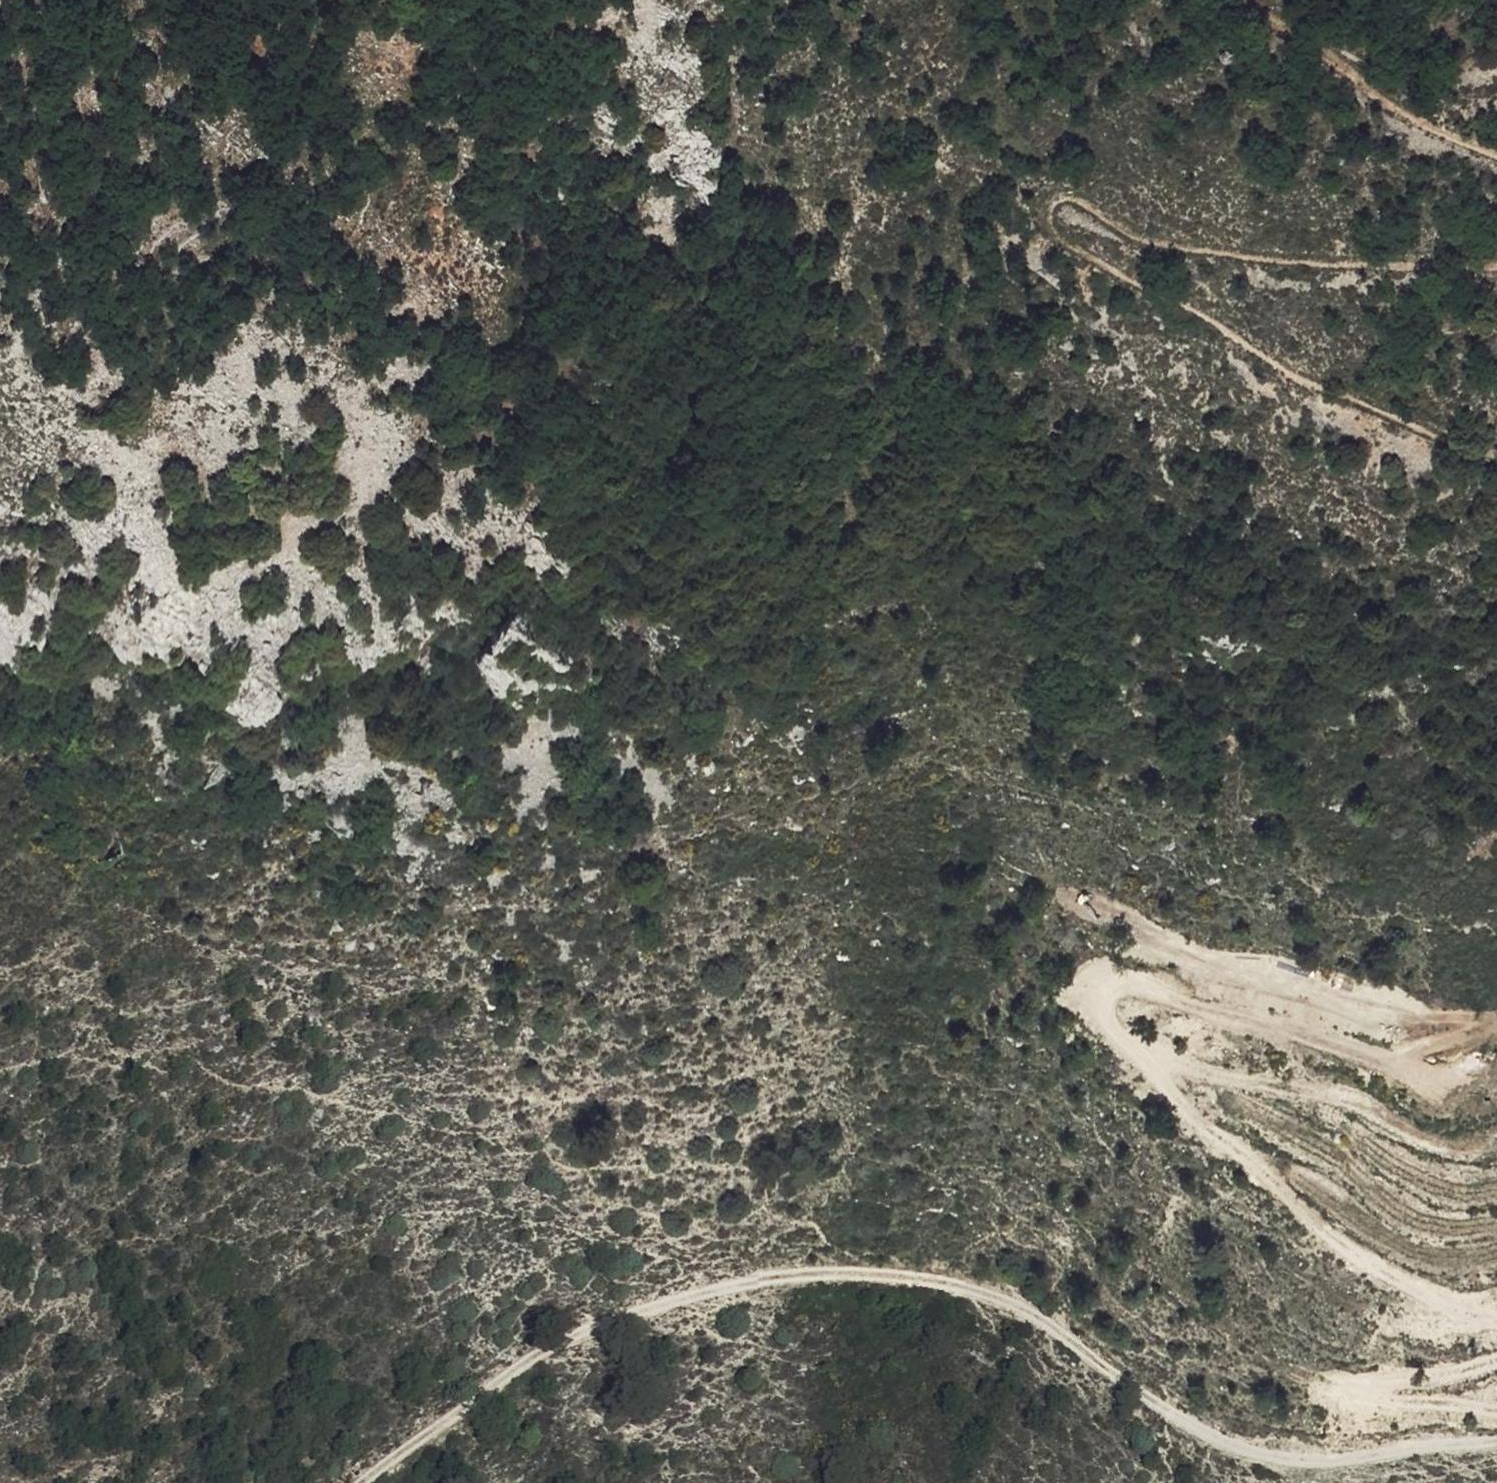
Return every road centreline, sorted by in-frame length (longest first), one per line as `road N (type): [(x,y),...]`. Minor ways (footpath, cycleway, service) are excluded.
road 1 (track): [(1496,1444),(1340,1460),(1264,1457),(1214,1439),(1029,1309),(959,1288),(819,1276),(720,1292),(613,1324),(511,1374),(368,1482)]
road 2 (track): [(1496,265),(1229,255),(1149,241),(1087,208),(1063,203),(1052,214),(1057,230),(1078,247),(1172,295),(1295,375),(1496,456)]
road 3 (track): [(1260,0),(1385,106),(1496,156)]

